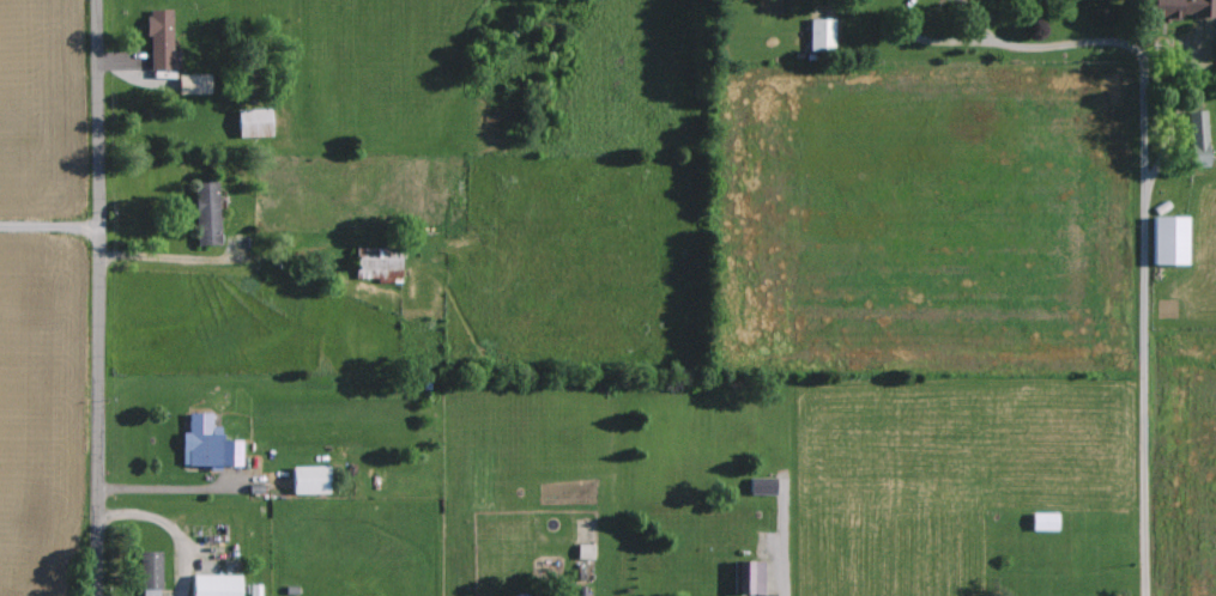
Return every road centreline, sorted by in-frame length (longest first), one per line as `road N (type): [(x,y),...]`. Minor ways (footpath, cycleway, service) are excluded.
road 1 (residential): [(96,595),(93,0)]

